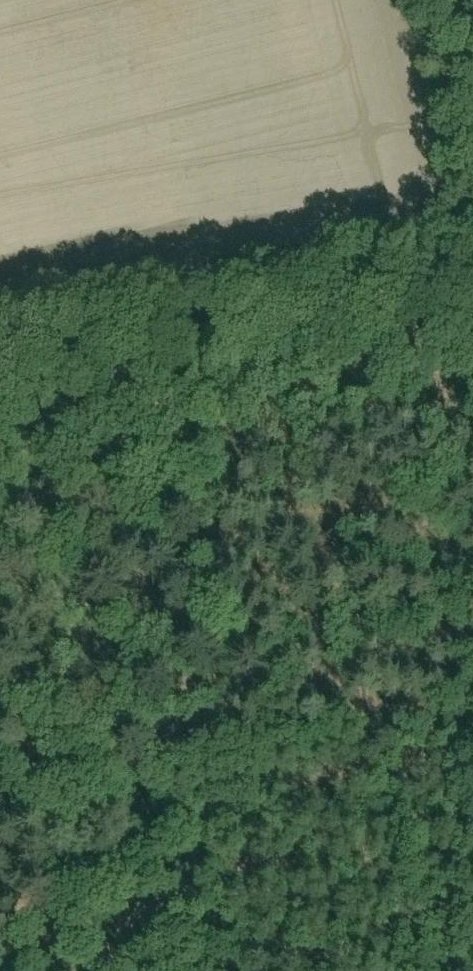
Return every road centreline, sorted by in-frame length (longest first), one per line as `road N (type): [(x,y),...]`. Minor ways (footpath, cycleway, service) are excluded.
road 1 (unclassified): [(0,349),(399,290),(446,295),(472,308)]

